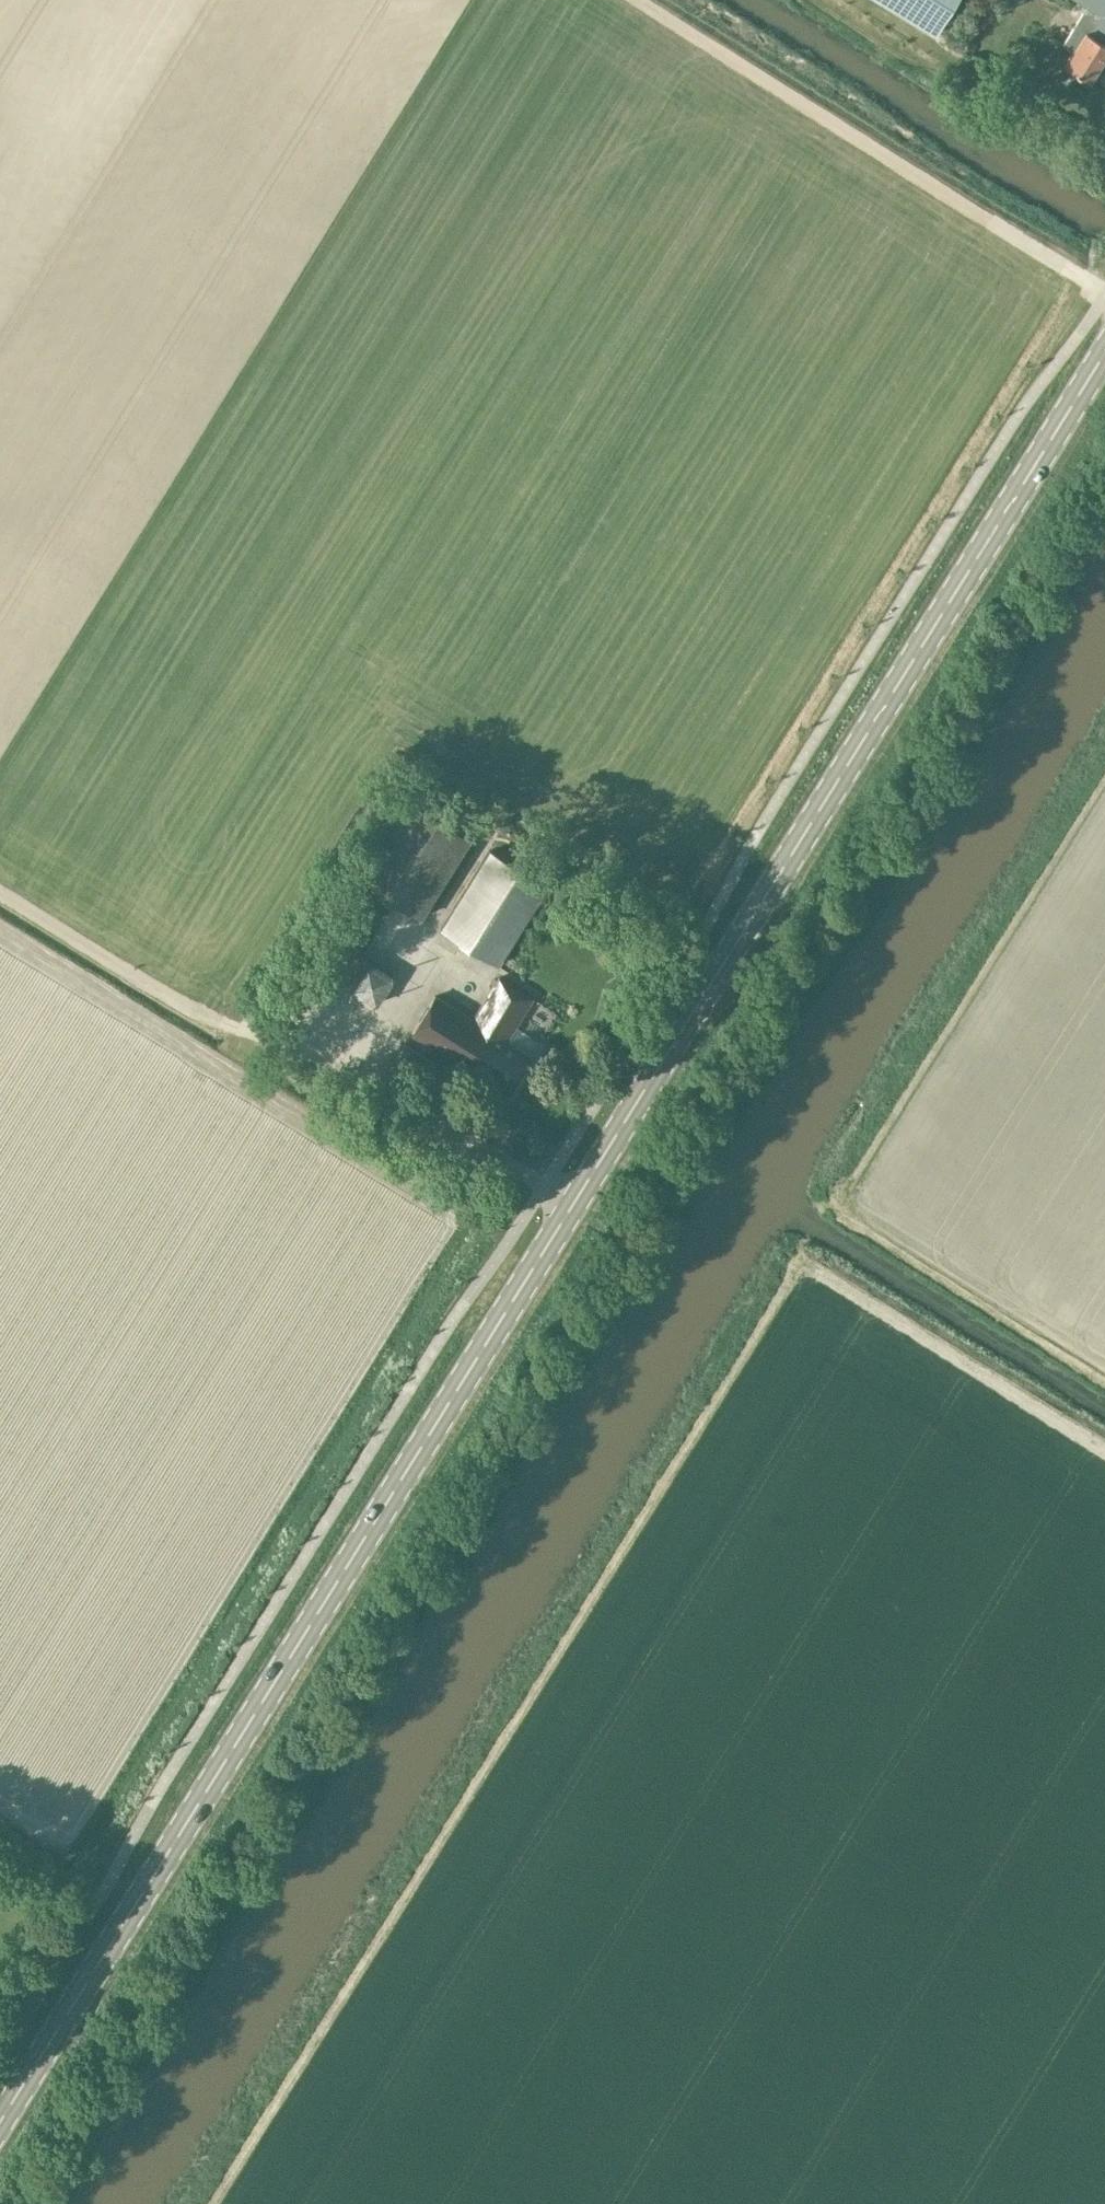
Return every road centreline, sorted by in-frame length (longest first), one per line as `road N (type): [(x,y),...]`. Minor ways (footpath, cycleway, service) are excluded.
road 1 (secondary): [(0,2120),(1104,351)]
road 2 (track): [(1104,292),(628,0)]
road 3 (track): [(0,890),(225,1023),(294,1041)]

